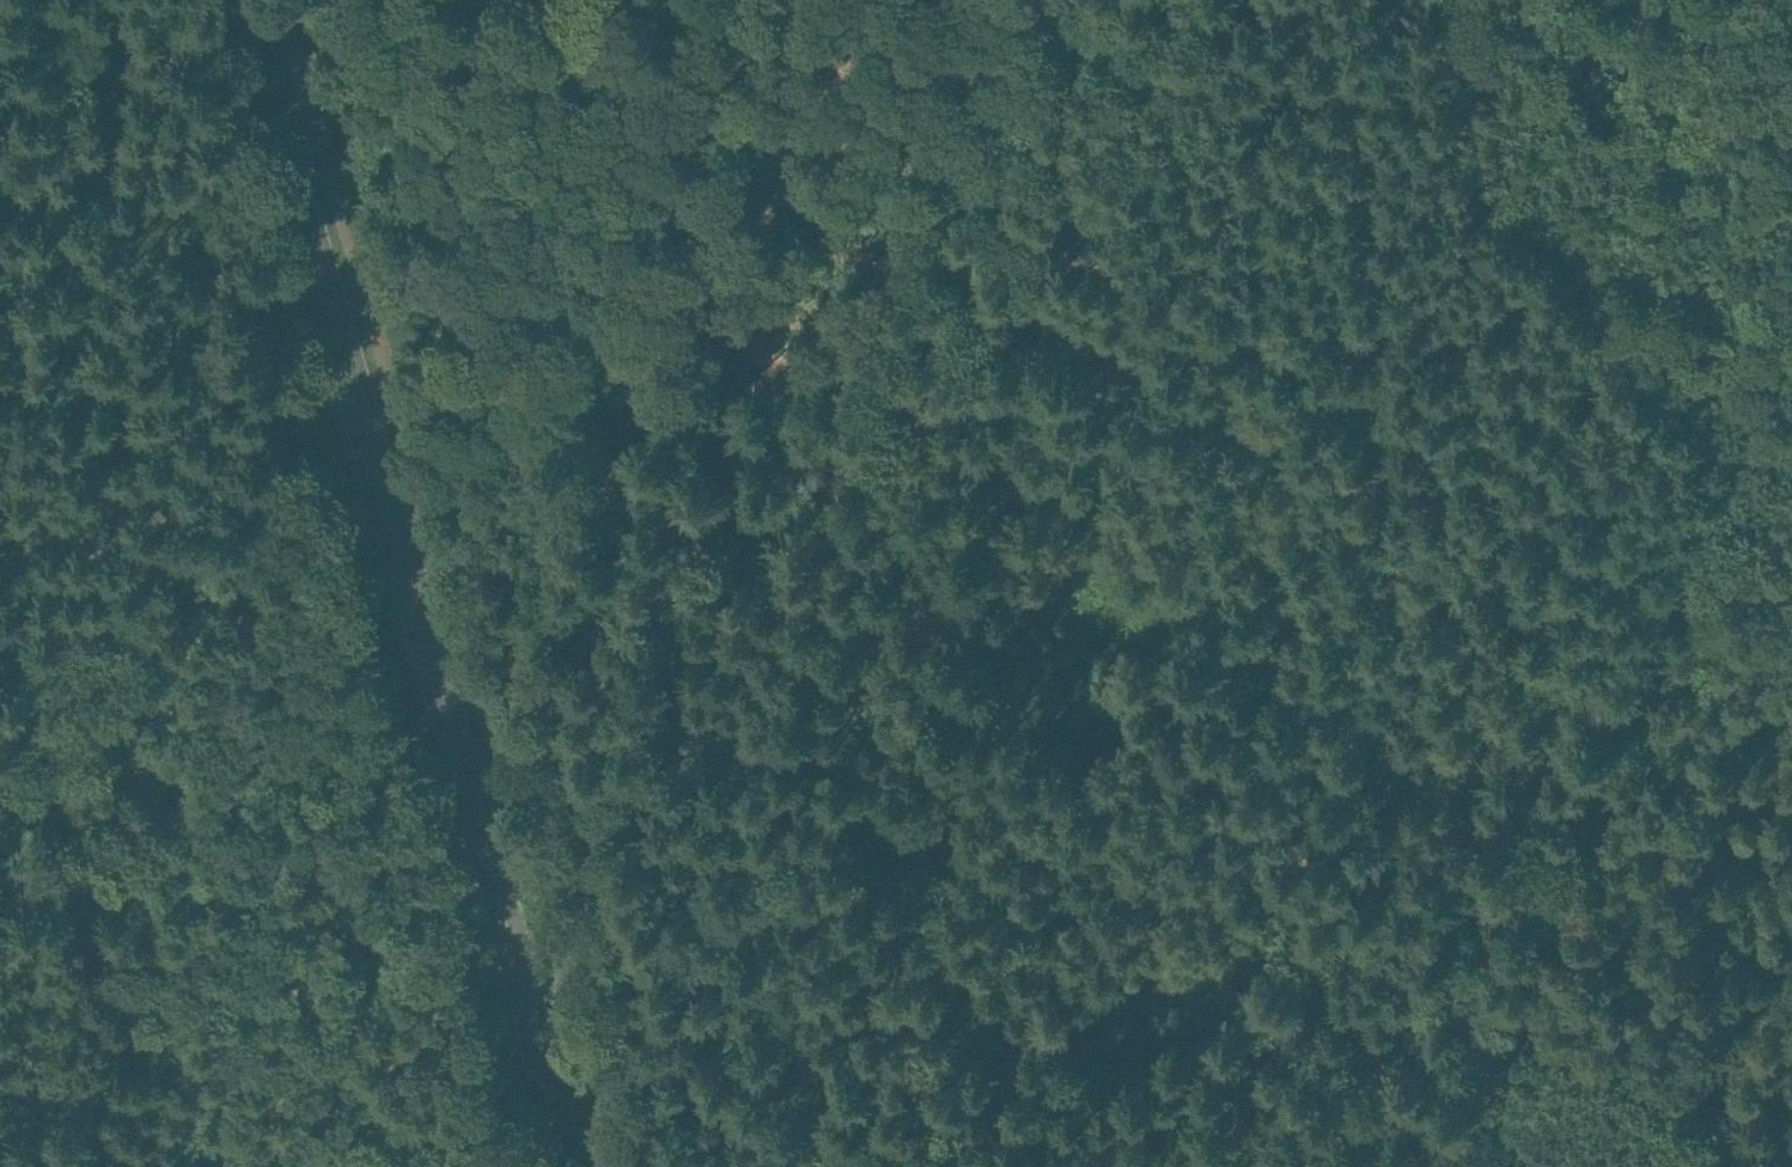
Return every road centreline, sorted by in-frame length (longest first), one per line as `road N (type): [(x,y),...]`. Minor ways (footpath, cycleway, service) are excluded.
road 1 (primary): [(569,1166),(481,791),(252,0)]
road 2 (track): [(1454,1166),(1580,858),(1791,295)]

